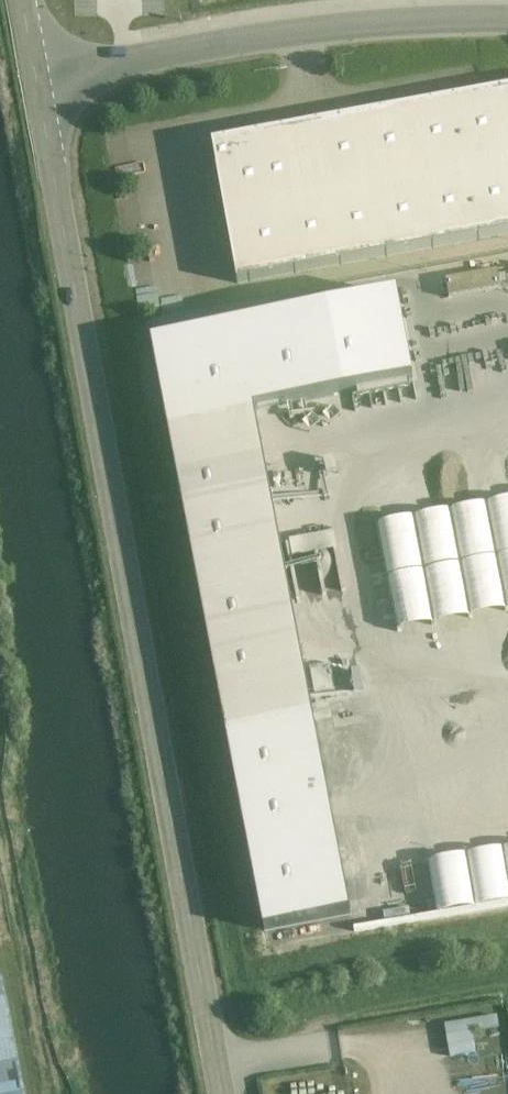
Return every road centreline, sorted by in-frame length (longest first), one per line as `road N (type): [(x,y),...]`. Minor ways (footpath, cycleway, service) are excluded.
road 1 (tertiary): [(34,72),(219,1093)]
road 2 (unclassified): [(34,72),(416,21),(507,22)]

